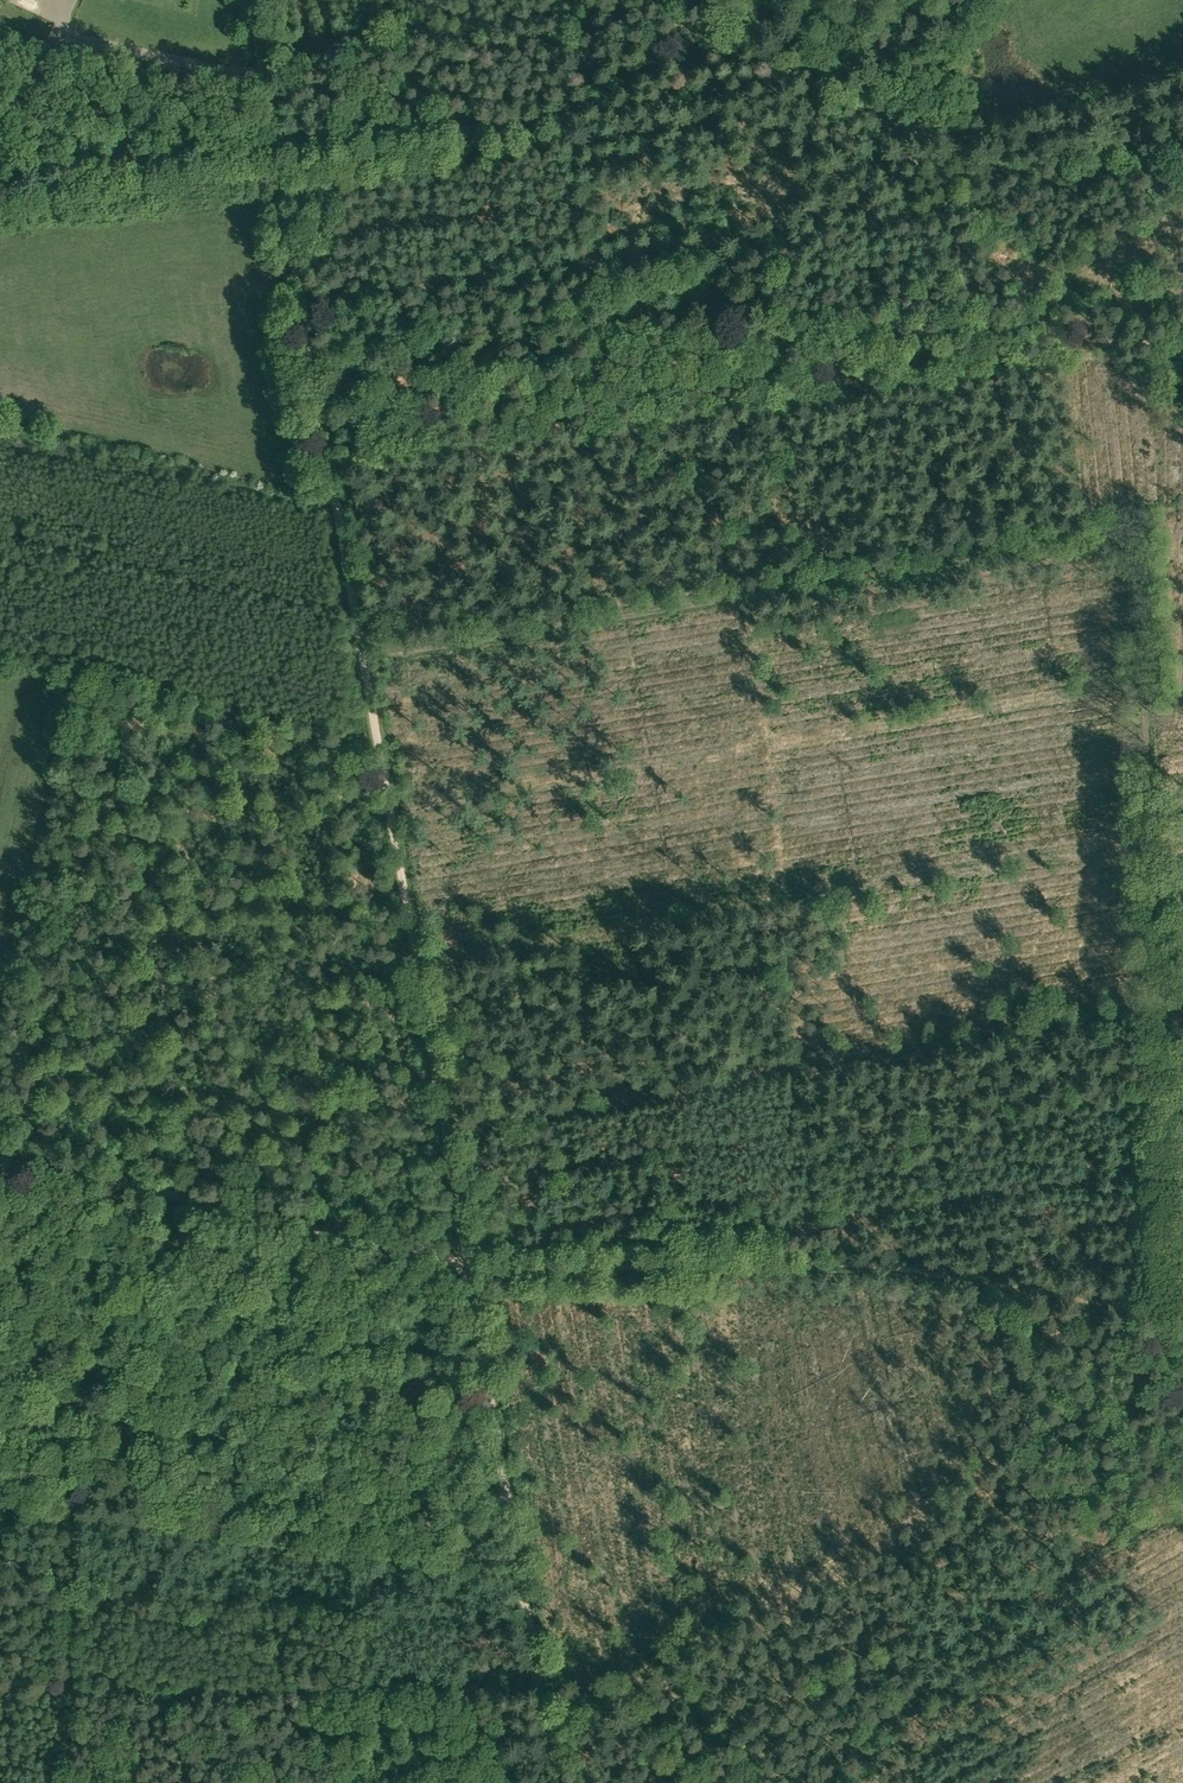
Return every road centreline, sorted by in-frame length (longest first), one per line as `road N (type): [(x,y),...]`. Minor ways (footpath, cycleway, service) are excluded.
road 1 (track): [(1182,1388),(1168,1338),(1137,531),(361,655)]
road 2 (track): [(1149,837),(779,907),(798,1077),(449,1144)]
road 3 (track): [(1168,1318),(870,1266),(469,1266)]
road 4 (track): [(469,1266),(361,655)]
road 5 (track): [(563,1782),(469,1266)]
road 6 (track): [(279,168),(538,123),(654,68),(749,5)]
road 7 (track): [(361,655),(279,168)]
road 8 (unclassified): [(469,1266),(0,1152)]
road 9 (unclassified): [(749,5),(847,101),(886,127)]
road 10 (track): [(279,168),(252,0)]

